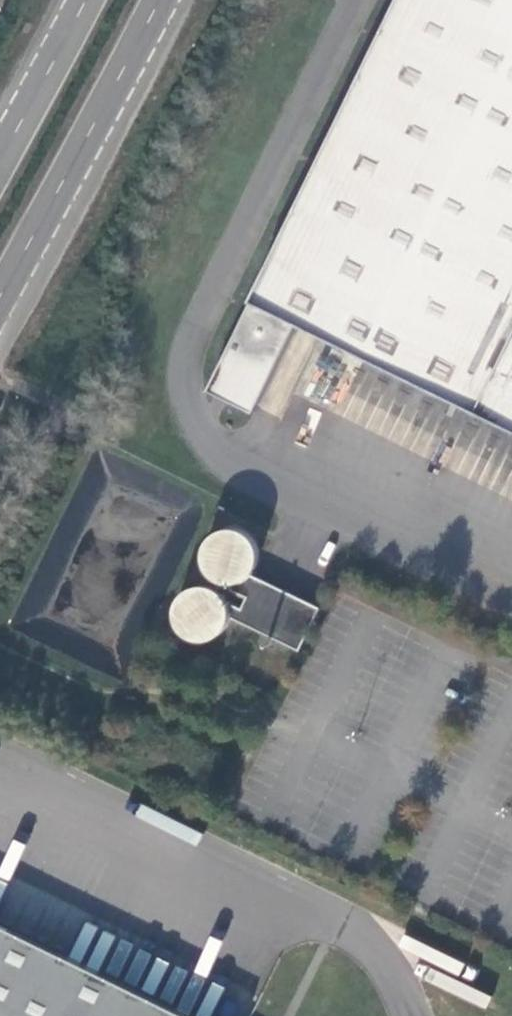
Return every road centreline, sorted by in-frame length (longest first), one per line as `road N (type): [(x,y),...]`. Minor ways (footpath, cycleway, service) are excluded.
road 1 (primary): [(0,299),(154,0)]
road 2 (primary): [(82,0),(0,155)]

